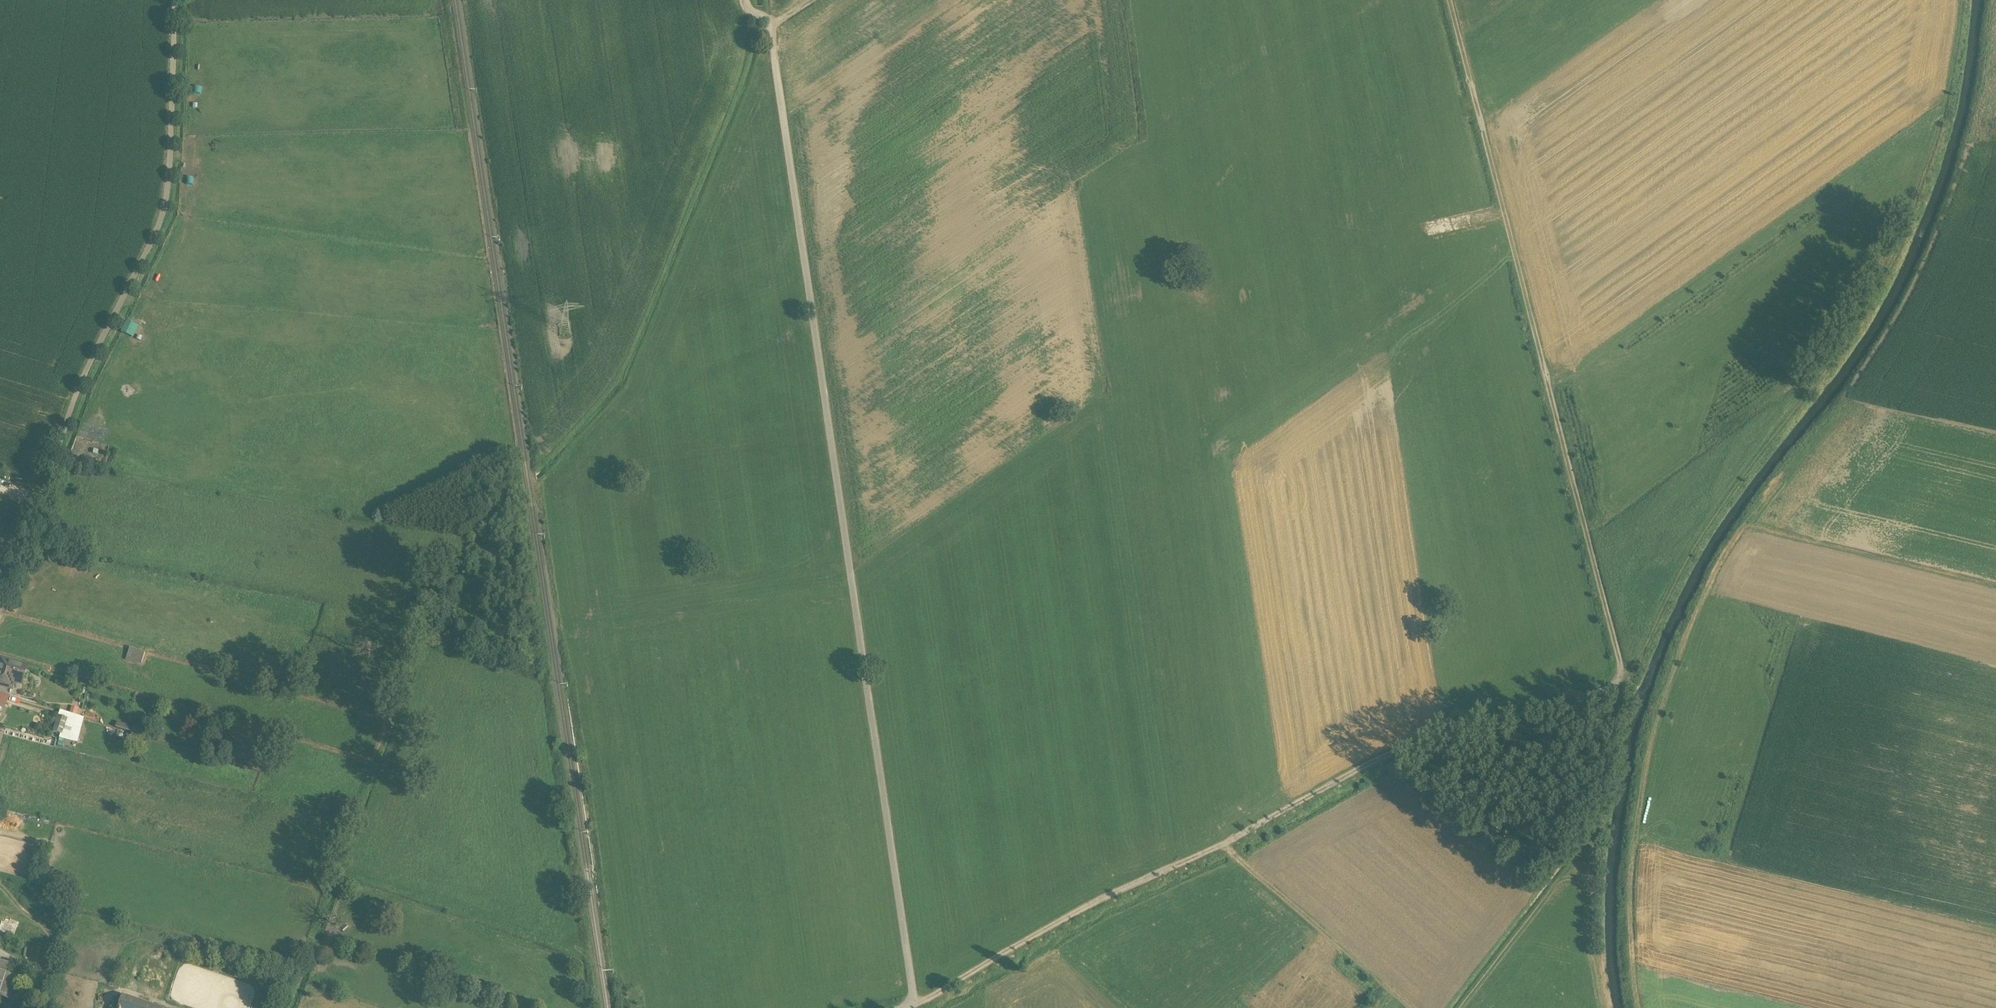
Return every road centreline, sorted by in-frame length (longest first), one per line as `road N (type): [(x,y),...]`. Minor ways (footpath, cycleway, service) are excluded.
road 1 (track): [(745,0),(771,25),(914,1006)]
road 2 (track): [(1962,0),(1955,62),(1897,254),(1859,324),(1710,520),(1641,663),(1622,679)]
road 3 (track): [(1637,1007),(1630,893),(1649,749),(1670,674),(1741,526),(1995,591)]
road 4 (track): [(1453,0),(1622,679)]
road 5 (track): [(914,1006),(1230,851),(1401,750),(1471,732)]
road 6 (track): [(12,582),(72,405),(171,213),(179,0)]
road 7 (track): [(1230,851),(1406,1007)]
road 8 (track): [(1622,679),(1609,692),(1471,732)]

